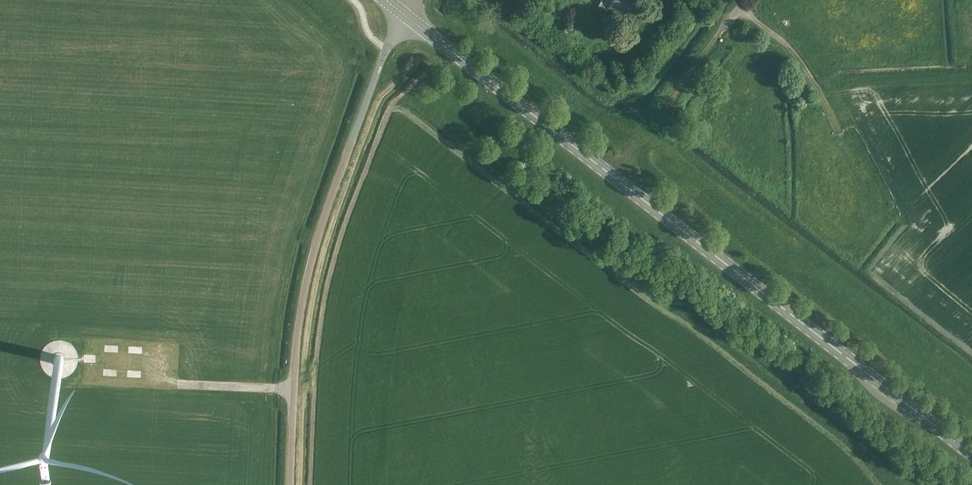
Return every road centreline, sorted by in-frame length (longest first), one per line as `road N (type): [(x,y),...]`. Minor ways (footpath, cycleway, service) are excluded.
road 1 (secondary): [(971,454),(405,15)]
road 2 (unclassified): [(299,484),(313,278),(405,15)]

